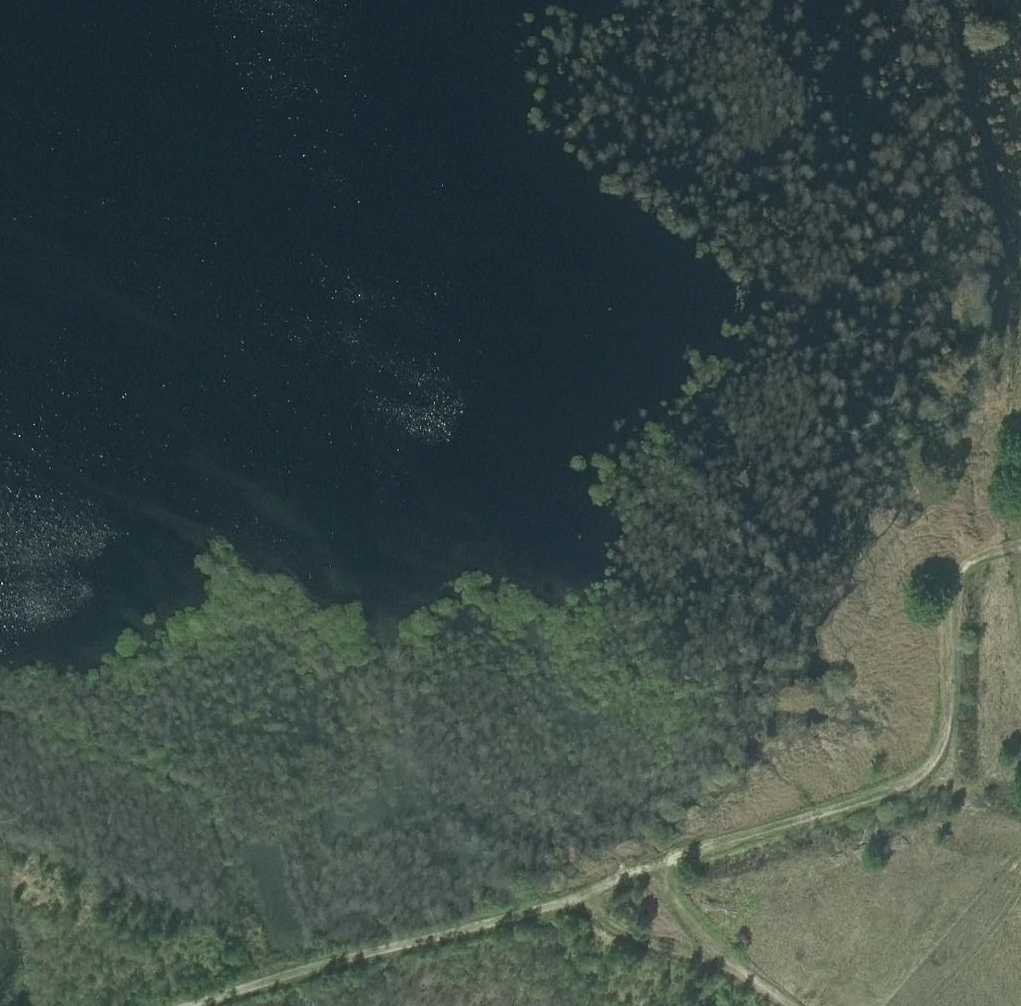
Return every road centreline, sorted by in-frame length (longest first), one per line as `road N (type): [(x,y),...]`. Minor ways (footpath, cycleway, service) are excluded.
road 1 (track): [(786,1005),(730,964),(677,899),(662,865),(540,910),(188,1005)]
road 2 (track): [(662,865),(880,794),(930,766),(949,717),(954,579),(965,563),(1020,546)]
road 3 (track): [(730,964),(608,931),(587,893)]
road 4 (track): [(1020,884),(980,955),(933,1005)]

